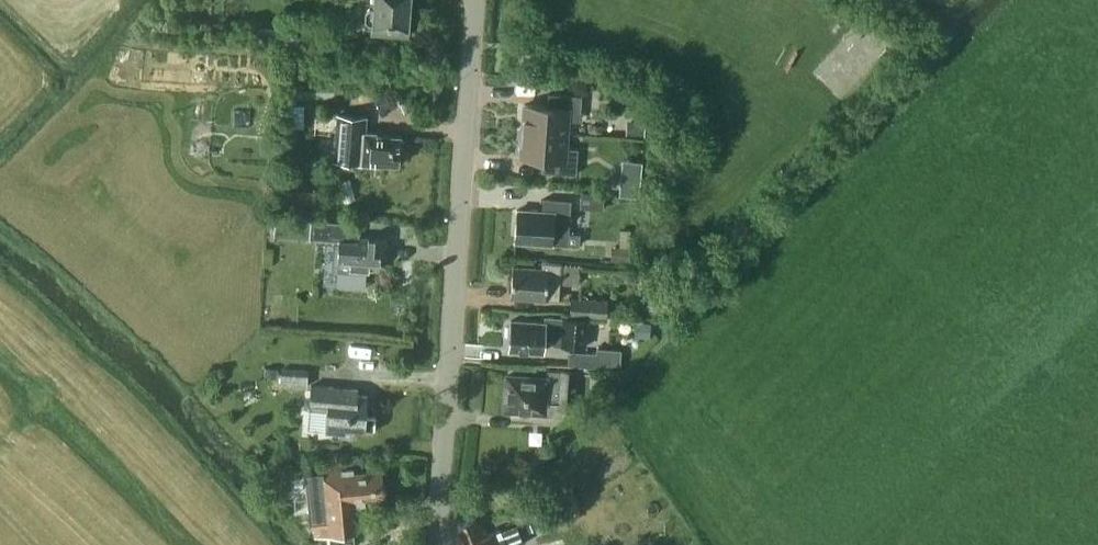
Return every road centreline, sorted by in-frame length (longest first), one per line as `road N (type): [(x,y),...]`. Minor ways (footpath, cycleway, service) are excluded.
road 1 (tertiary): [(444,544),(476,0)]

